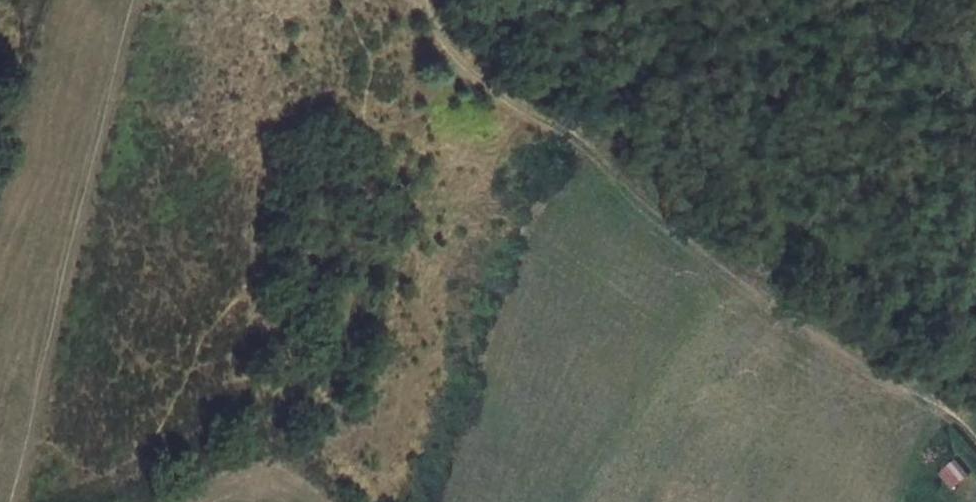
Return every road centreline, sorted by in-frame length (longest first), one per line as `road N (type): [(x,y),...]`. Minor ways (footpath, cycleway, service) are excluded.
road 1 (unclassified): [(400,0),(565,112),(975,444)]

